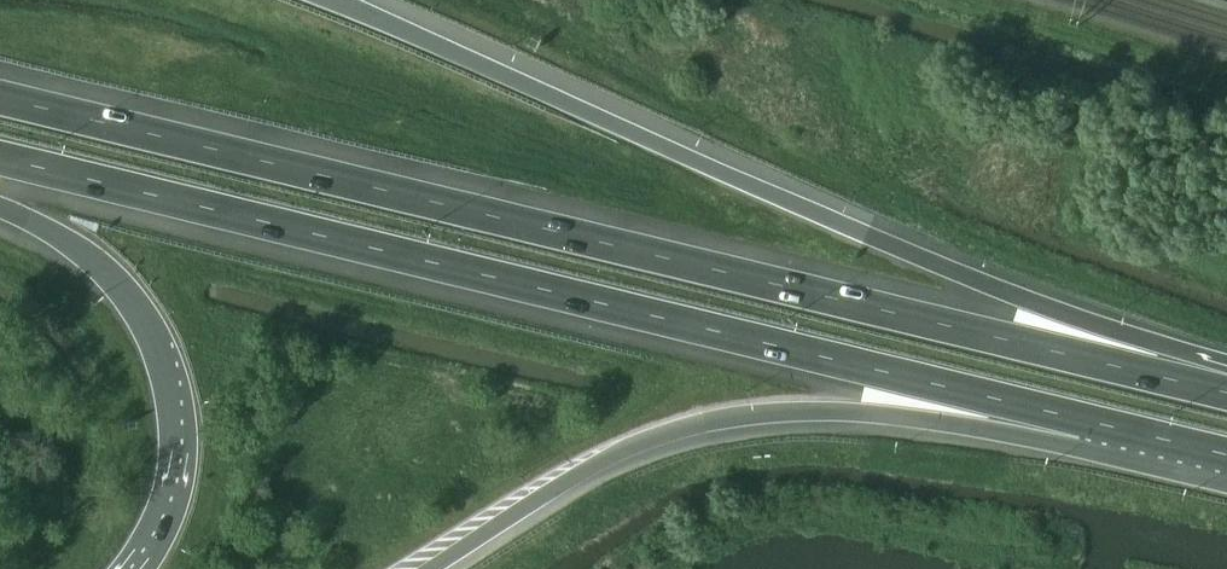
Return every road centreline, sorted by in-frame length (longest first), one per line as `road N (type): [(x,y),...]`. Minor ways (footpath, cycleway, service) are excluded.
road 1 (motorway): [(1219,390),(0,99)]
road 2 (motorway): [(0,158),(1100,422)]
road 3 (motorway): [(1219,390),(1040,302),(343,0)]
road 4 (motorway): [(430,568),(648,439),(700,424),(785,410),(1018,434),(1100,422)]
road 5 (motorway): [(0,209),(86,258),(120,287),(164,361),(180,421),(179,476),(165,528),(139,568)]
road 6 (motorway): [(1100,422),(1226,454)]

